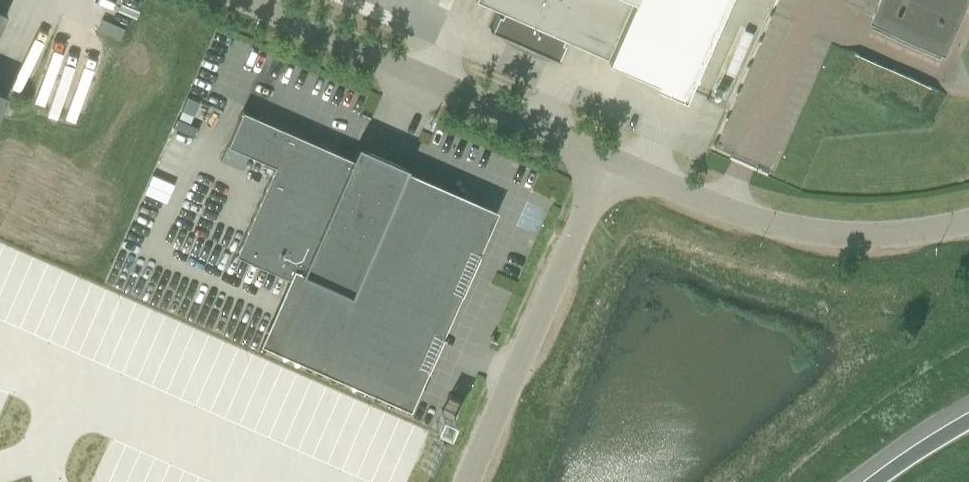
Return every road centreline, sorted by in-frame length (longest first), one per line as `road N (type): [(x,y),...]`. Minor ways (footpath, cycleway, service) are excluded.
road 1 (unclassified): [(609,162),(242,0)]
road 2 (unclassified): [(609,162),(725,210),(814,232),(897,234),(968,221)]
road 3 (unclassified): [(468,481),(609,162)]

